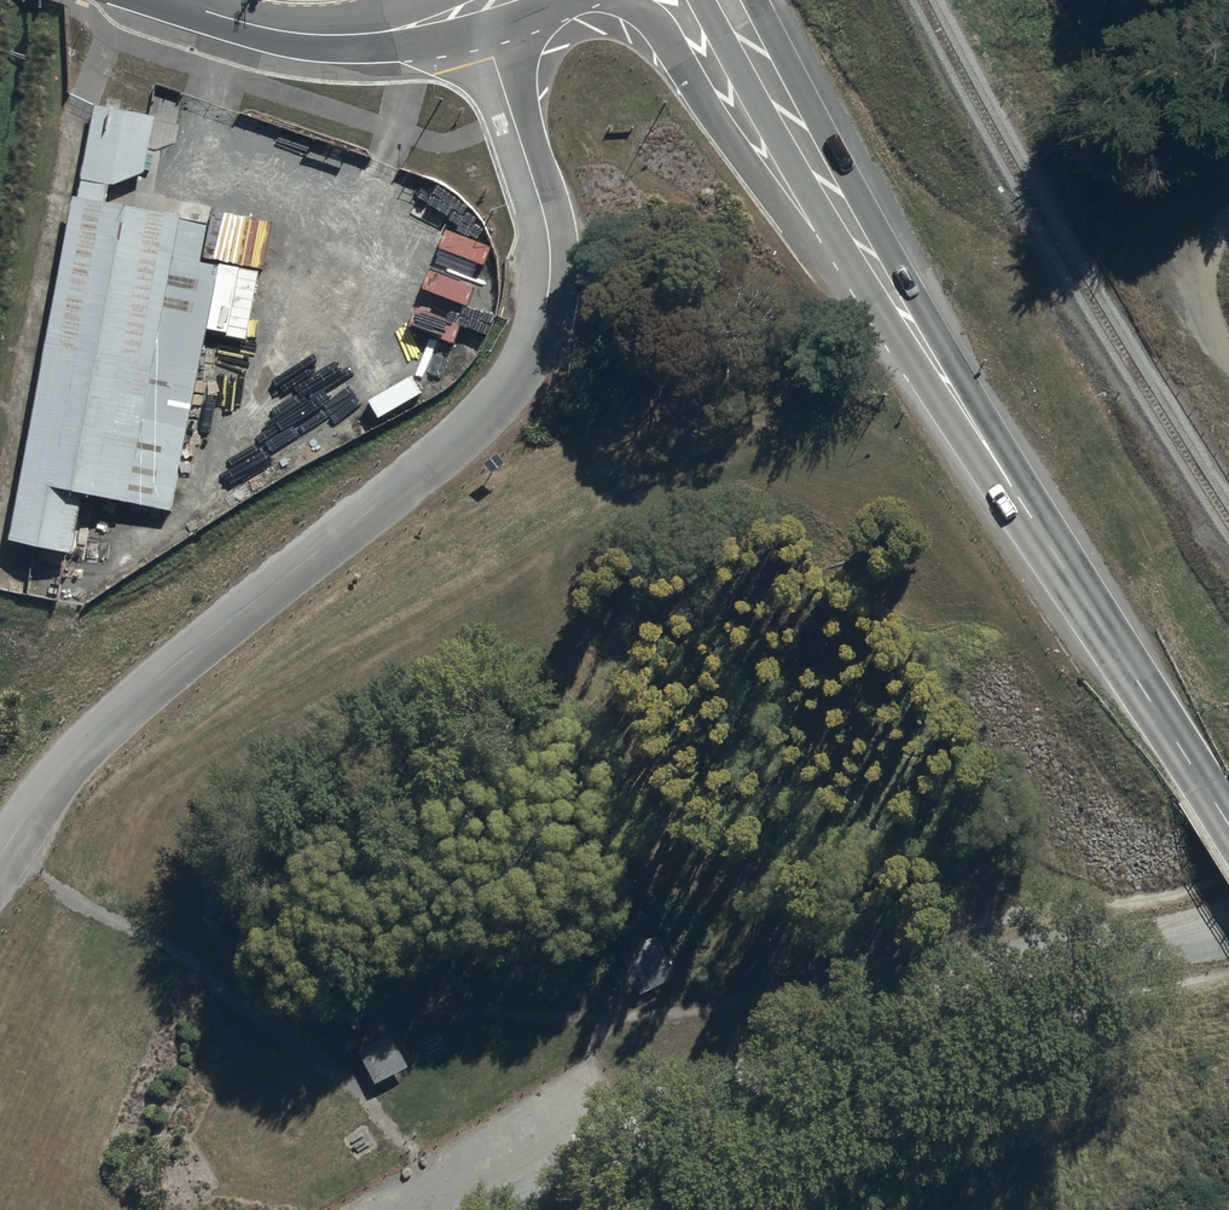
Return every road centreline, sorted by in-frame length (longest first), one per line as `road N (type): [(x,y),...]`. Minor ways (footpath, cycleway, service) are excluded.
road 1 (unclassified): [(470,4),(545,222),(545,303),(522,370),(429,462),(86,744),(0,856)]
road 2 (secondary): [(1228,826),(848,239),(713,0)]
road 3 (unclassified): [(483,1209),(576,1148),(897,1003),(1033,959),(1228,919)]
road 4 (unclassified): [(470,4),(398,30),(328,37),(170,0)]
road 5 (track): [(1228,374),(1199,340),(1184,259),(1214,207)]

